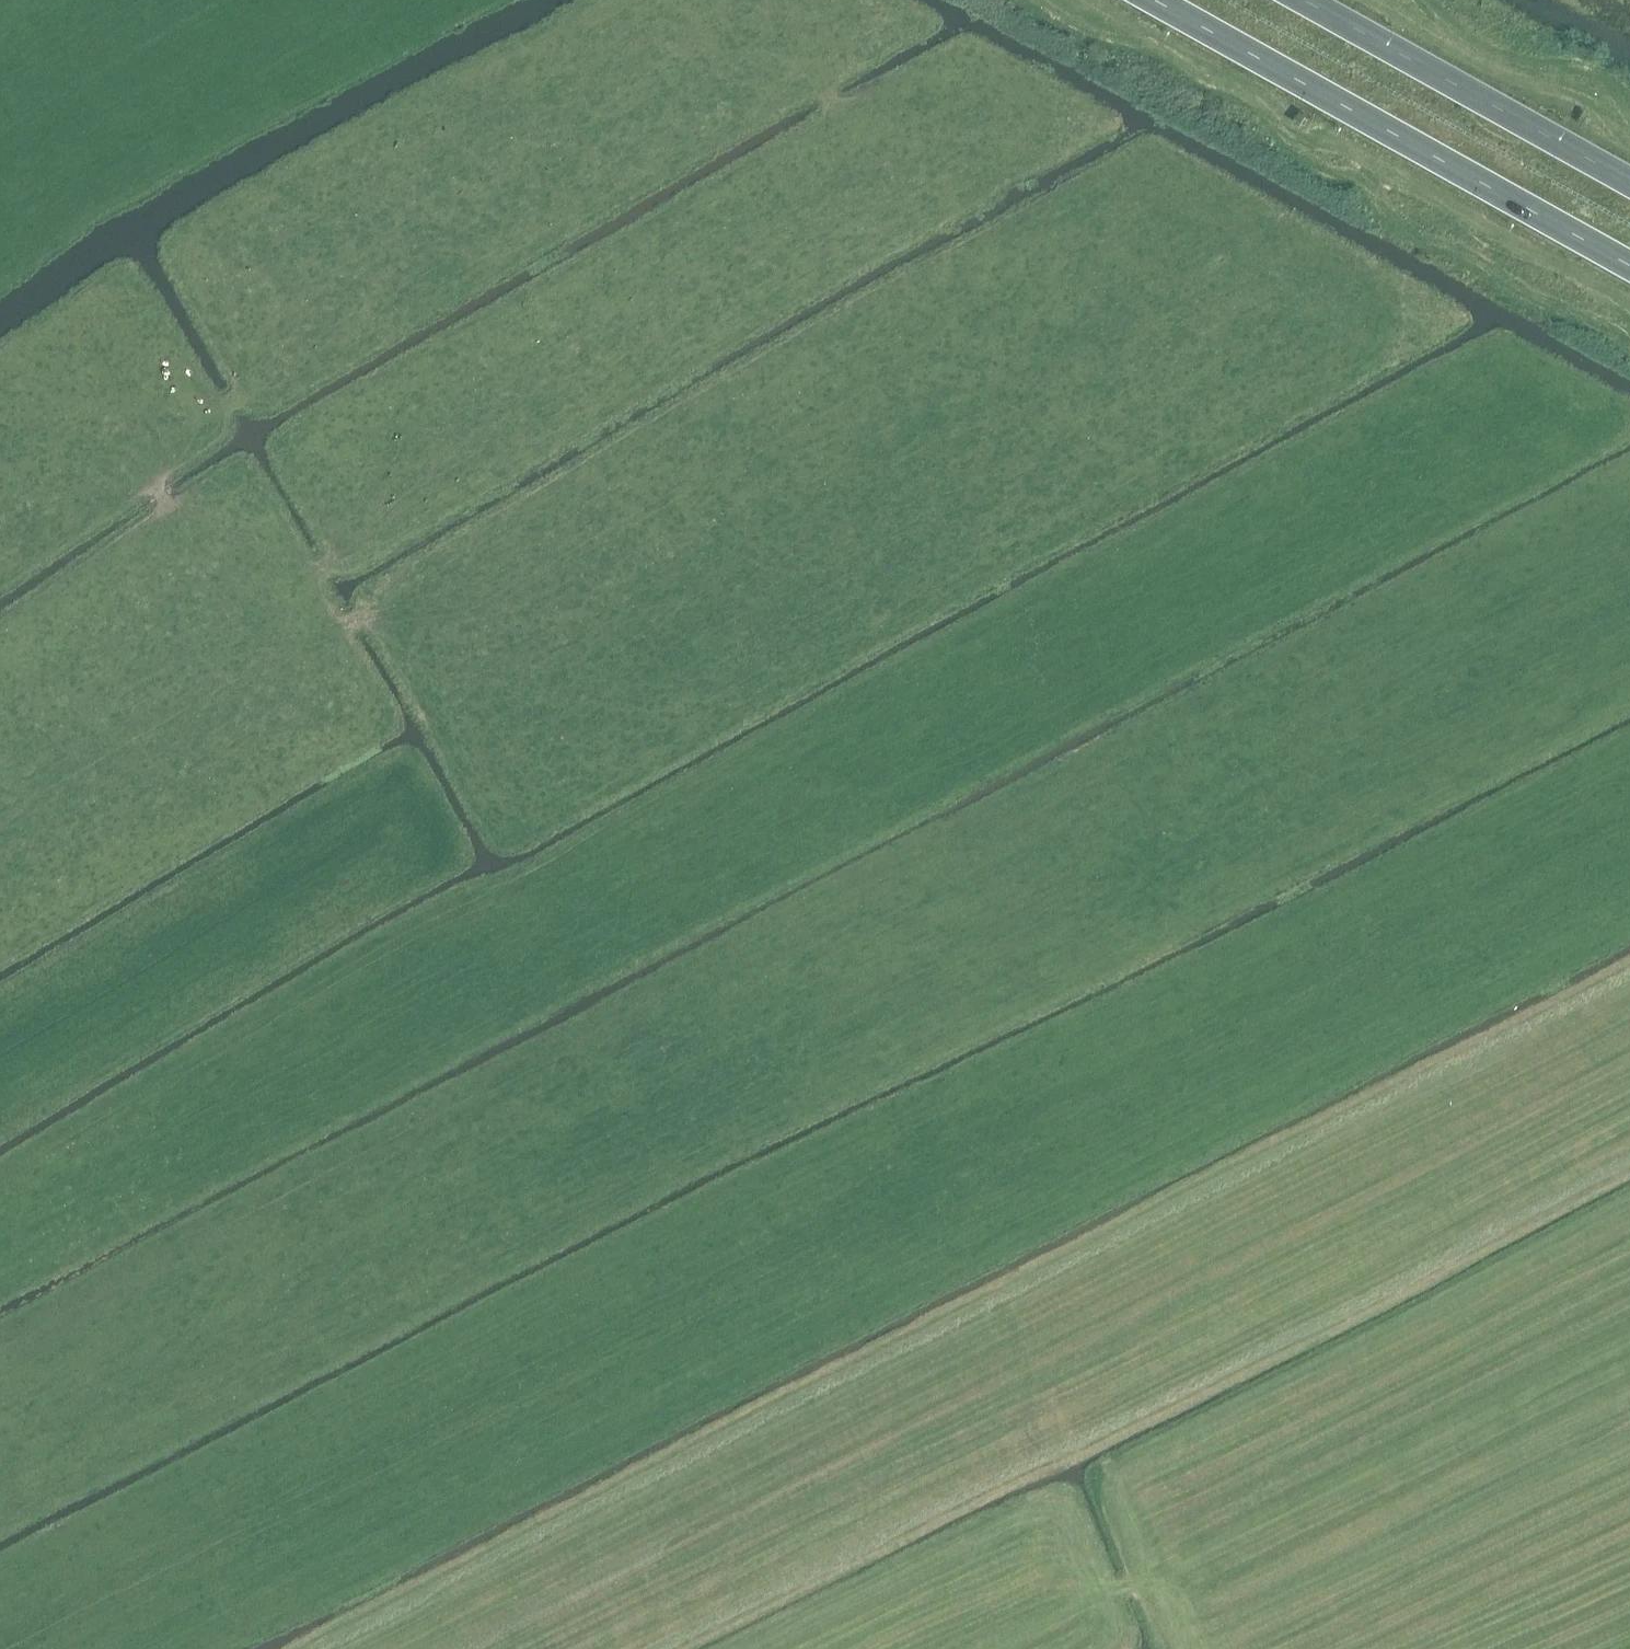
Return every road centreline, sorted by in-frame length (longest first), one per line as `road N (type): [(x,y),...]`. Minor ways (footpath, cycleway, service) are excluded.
road 1 (trunk): [(1157,0),(1629,263)]
road 2 (trunk): [(1629,182),(1304,0)]

